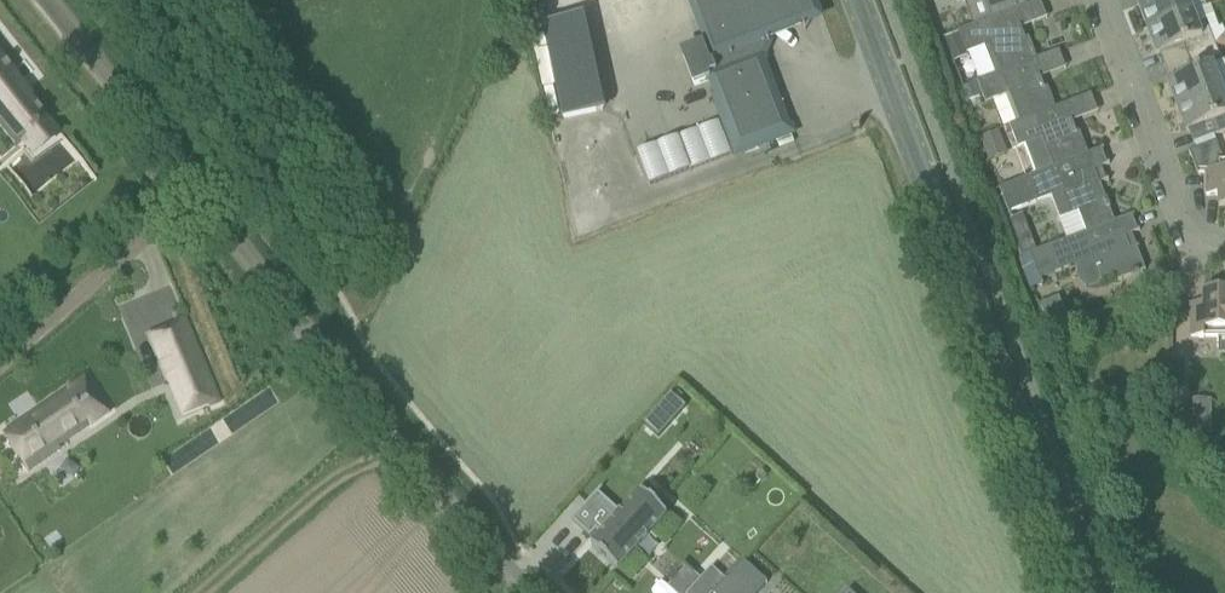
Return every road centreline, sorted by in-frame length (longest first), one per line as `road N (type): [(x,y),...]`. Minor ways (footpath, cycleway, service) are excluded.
road 1 (tertiary): [(1084,592),(1031,472),(859,0)]
road 2 (unclassified): [(325,360),(43,0)]
road 3 (unclassified): [(529,592),(394,448),(325,360)]
road 4 (residential): [(68,524),(325,360)]
road 5 (residential): [(1224,248),(1190,247),(1096,0)]

